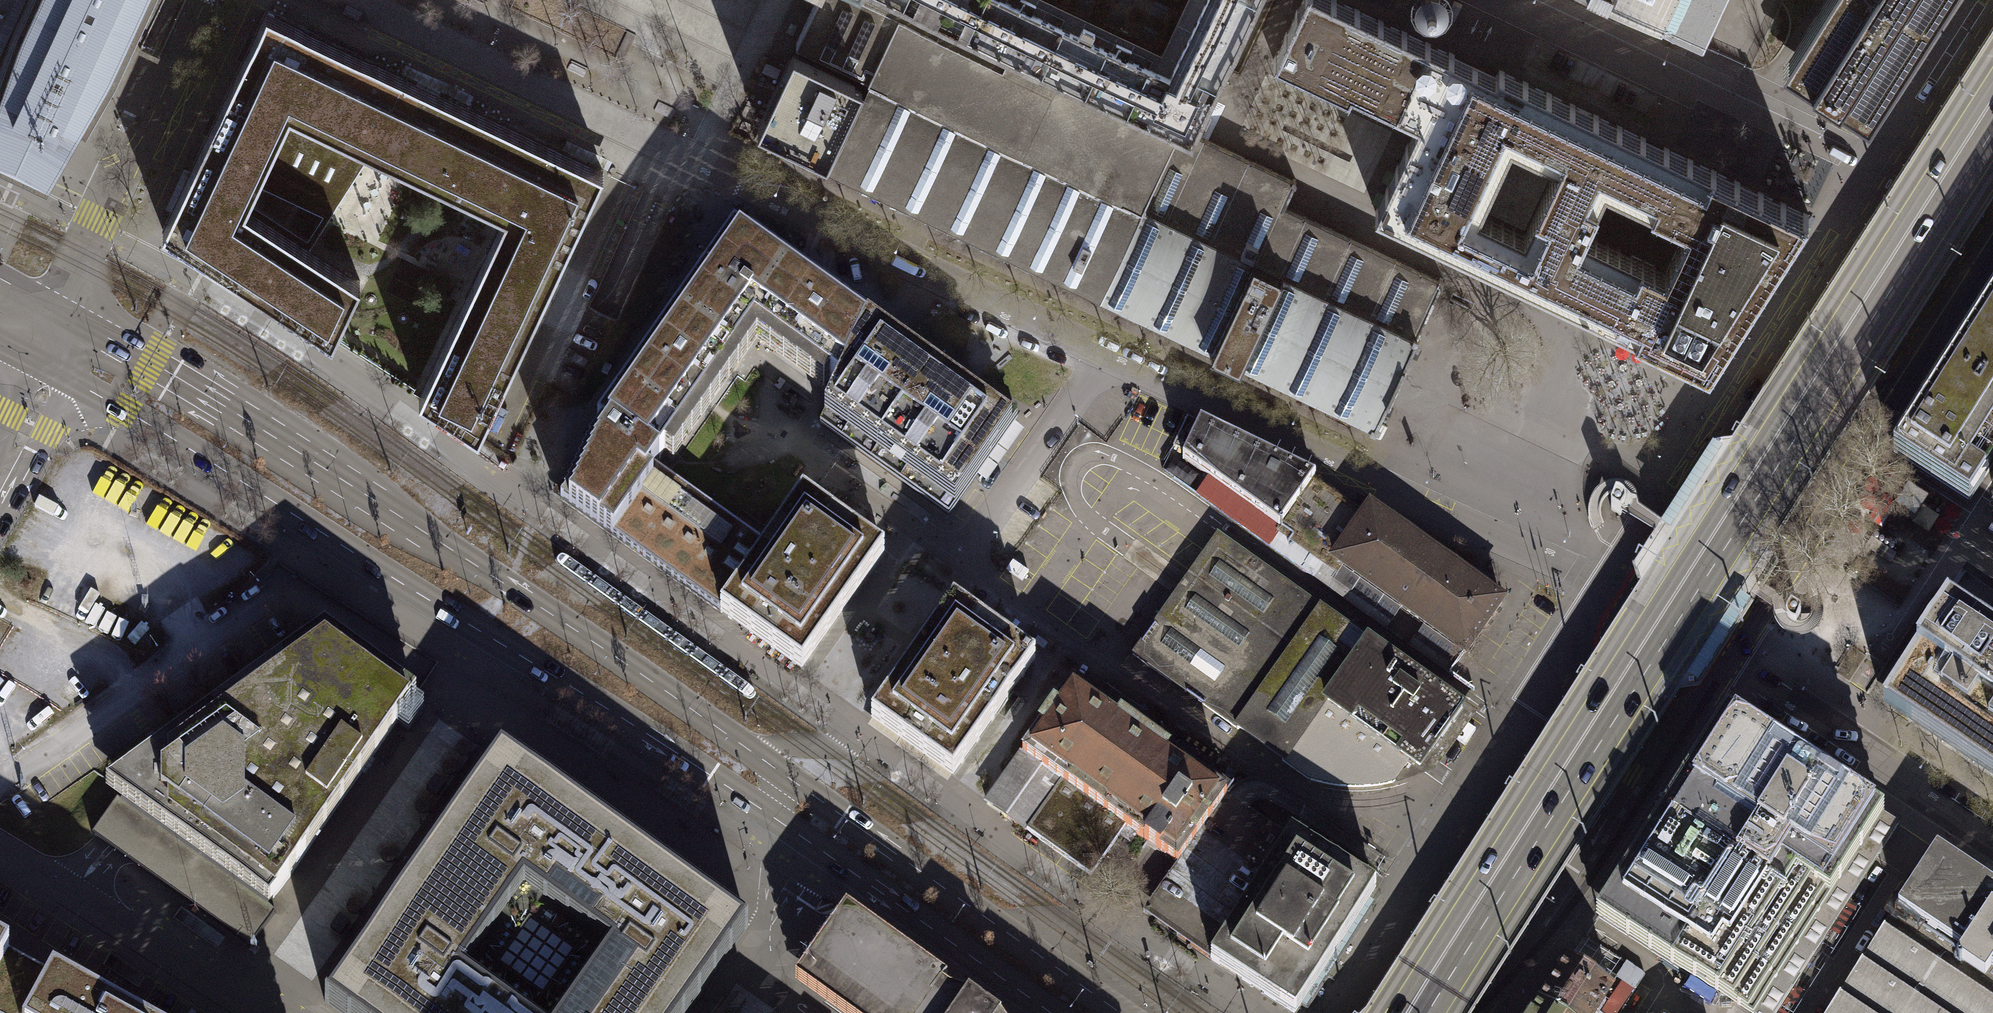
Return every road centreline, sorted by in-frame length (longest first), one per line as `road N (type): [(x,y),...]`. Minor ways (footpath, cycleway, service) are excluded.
road 1 (primary): [(1121,1012),(546,611),(152,362),(62,314)]
road 2 (primary): [(46,368),(125,410),(711,776),(1051,1012)]
road 3 (primary): [(1992,76),(1390,1012)]
road 4 (primary): [(1439,1012),(1992,144)]
road 5 (residential): [(1621,596),(736,183)]
road 6 (tertiary): [(1705,651),(1992,205)]
road 7 (tertiary): [(1890,177),(1621,596)]
road 8 (residential): [(736,183),(356,0)]
road 9 (unclassified): [(1508,0),(1890,177)]
road 10 (tertiary): [(1648,677),(1624,769),(1473,1012)]
road 11 (residential): [(1992,842),(1705,651)]
road 12 (residential): [(62,314),(204,0)]
road 13 (residential): [(227,1012),(0,865)]
road 14 (tertiary): [(1992,13),(1890,177)]
road 15 (residential): [(46,368),(0,481)]

